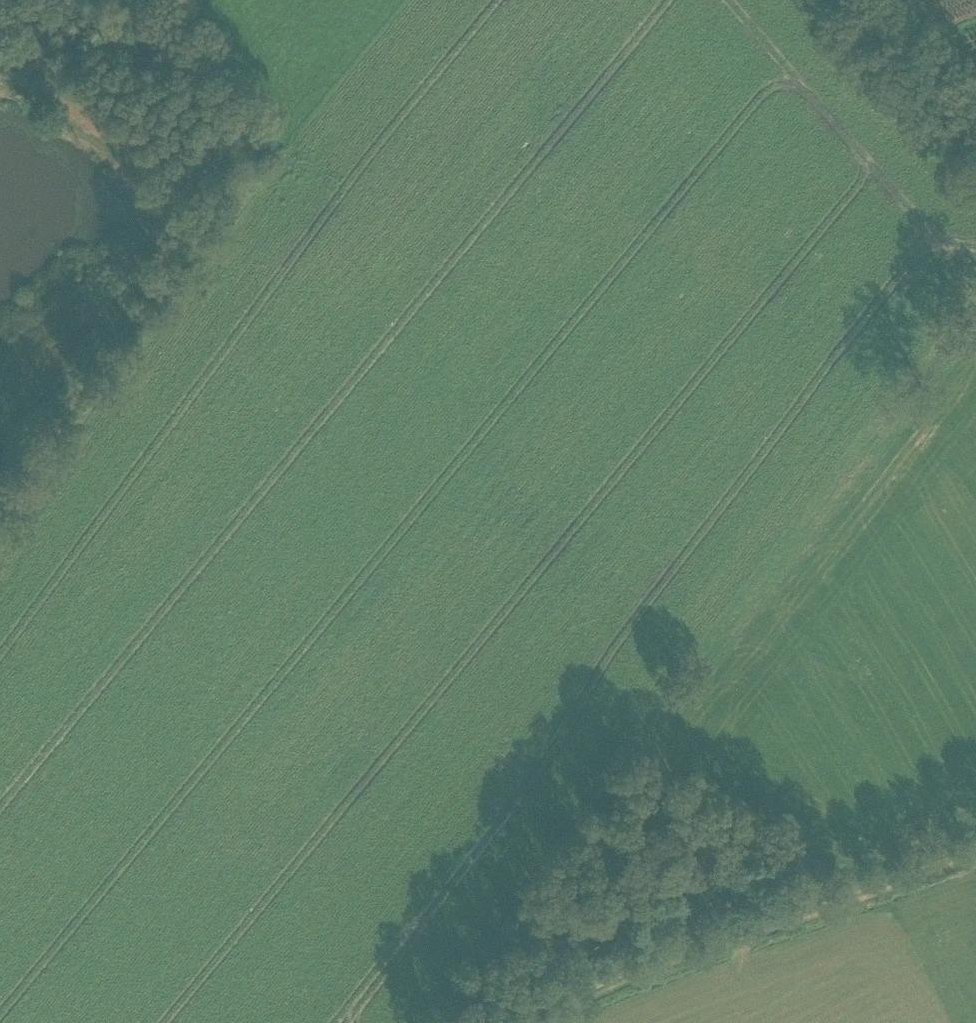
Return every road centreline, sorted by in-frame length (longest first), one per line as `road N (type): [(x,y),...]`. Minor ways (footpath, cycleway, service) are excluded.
road 1 (track): [(535,1022),(575,997),(975,856)]
road 2 (unclassified): [(975,153),(853,0)]

